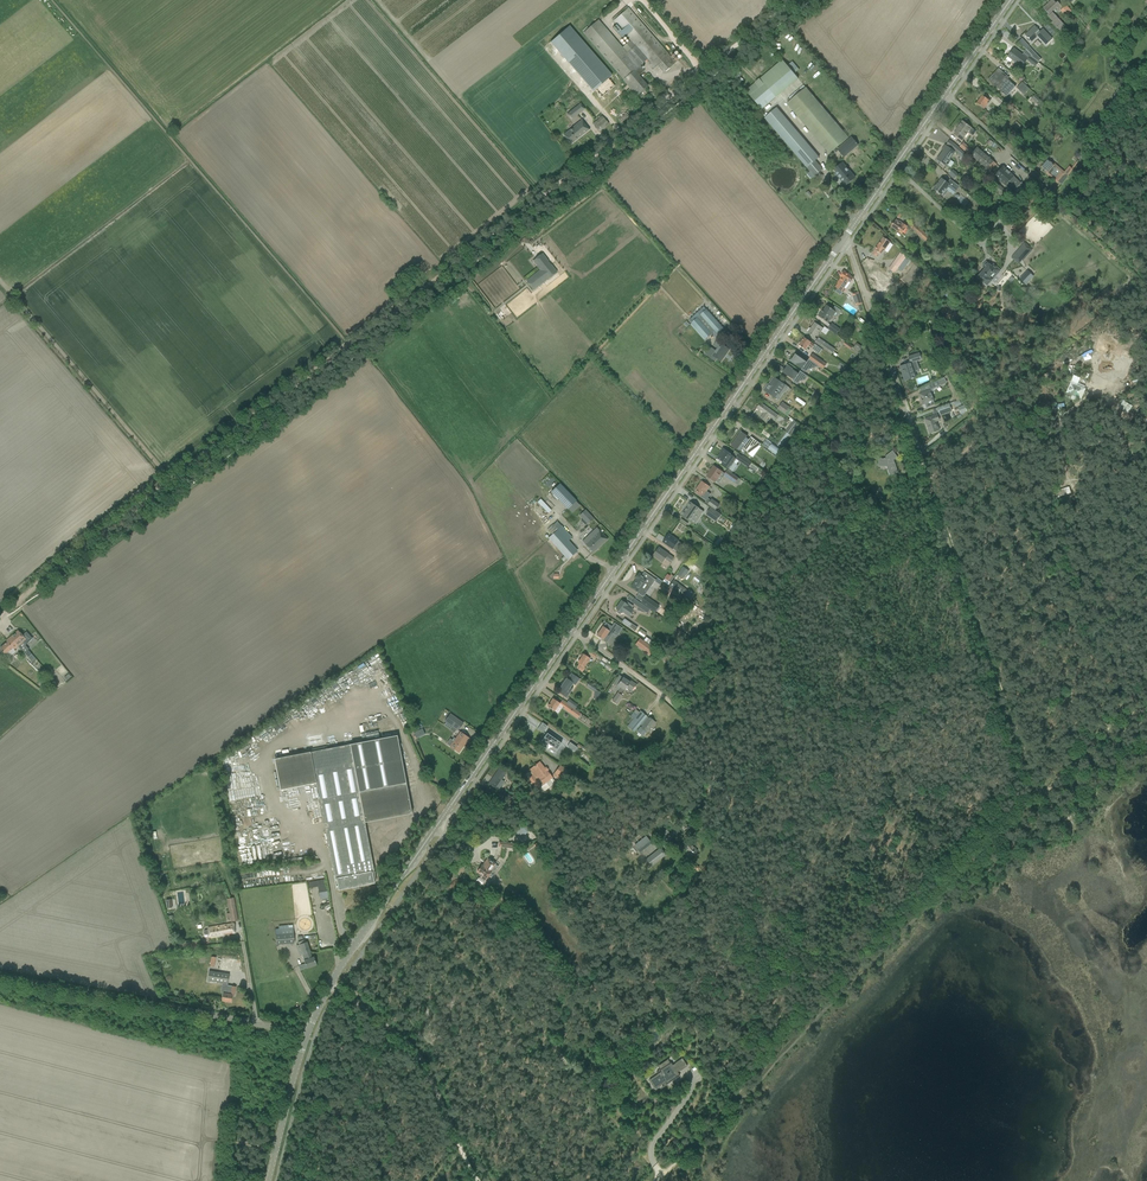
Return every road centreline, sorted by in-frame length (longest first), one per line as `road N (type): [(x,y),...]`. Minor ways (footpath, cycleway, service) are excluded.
road 1 (track): [(790,0),(43,577),(10,614)]
road 2 (tertiary): [(308,1034),(384,902),(844,239)]
road 3 (track): [(927,484),(1033,795)]
road 4 (unclassified): [(308,1034),(0,973)]
road 5 (tertiary): [(844,239),(1010,0)]
road 6 (unclassified): [(927,484),(844,239)]
road 7 (track): [(339,987),(413,1050),(482,1180)]
road 8 (tertiary): [(272,1180),(308,1034)]

